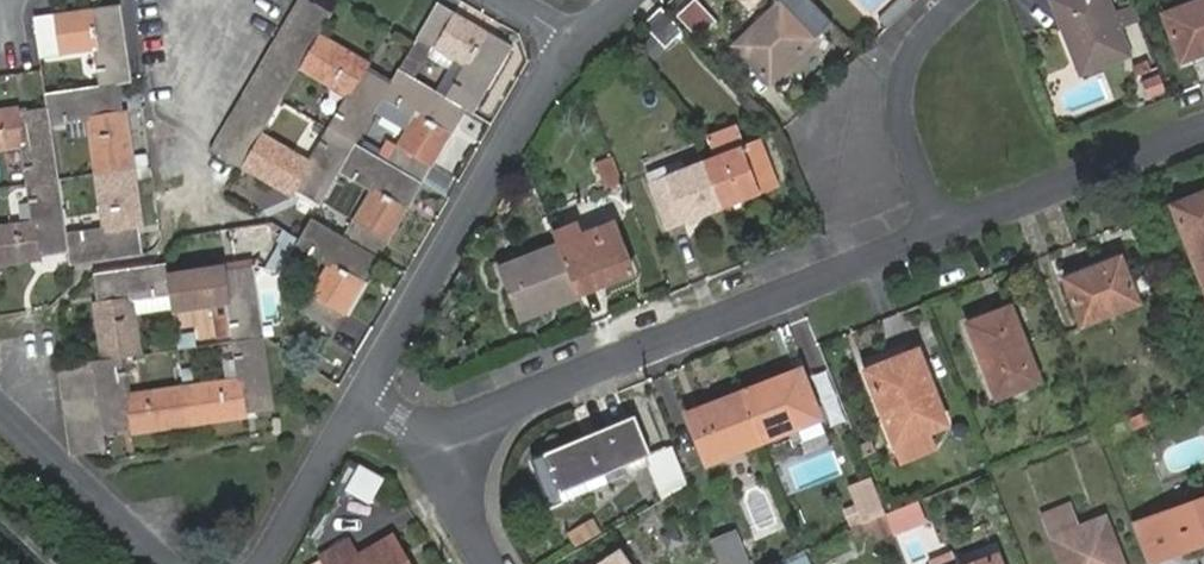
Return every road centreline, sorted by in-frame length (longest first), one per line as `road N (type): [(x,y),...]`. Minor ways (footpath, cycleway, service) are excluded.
road 1 (residential): [(941,228),(438,440)]
road 2 (residential): [(363,396),(547,82),(578,43)]
road 3 (residential): [(1203,125),(941,228)]
road 4 (residential): [(941,228),(901,114),(904,70),(925,31),(957,0)]
road 5 (residential): [(0,407),(162,563)]
road 6 (residential): [(265,563),(363,396)]
road 7 (residential): [(494,563),(460,506),(438,440)]

